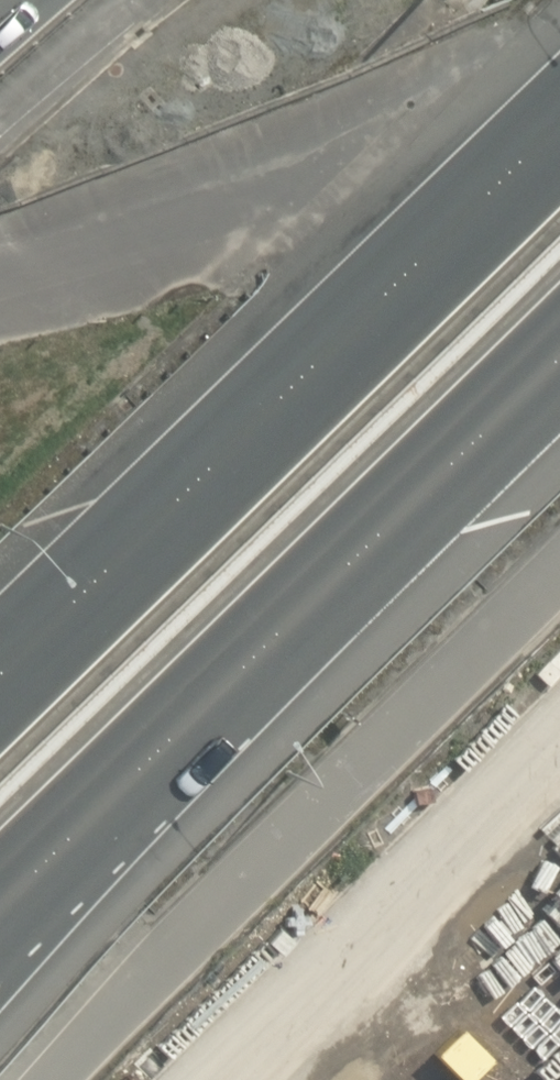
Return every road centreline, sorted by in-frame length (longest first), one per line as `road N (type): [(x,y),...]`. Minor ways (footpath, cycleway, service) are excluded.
road 1 (motorway): [(0,668),(559,109)]
road 2 (trunk): [(559,349),(65,846)]

